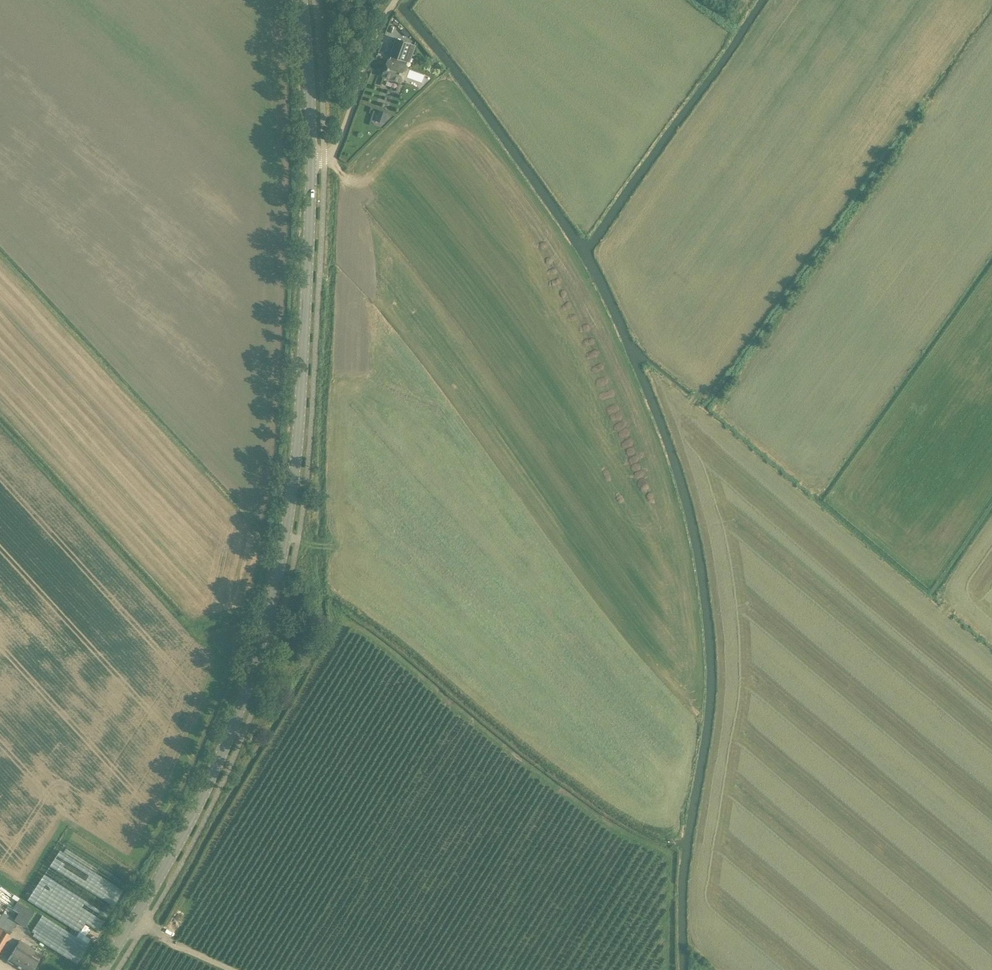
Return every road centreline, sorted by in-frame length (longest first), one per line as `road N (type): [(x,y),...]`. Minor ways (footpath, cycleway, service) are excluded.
road 1 (tertiary): [(103,969),(226,746),(277,583),(300,420),(311,160)]
road 2 (unclassified): [(311,160),(336,148),(396,0)]
road 3 (tertiary): [(311,160),(302,0)]

